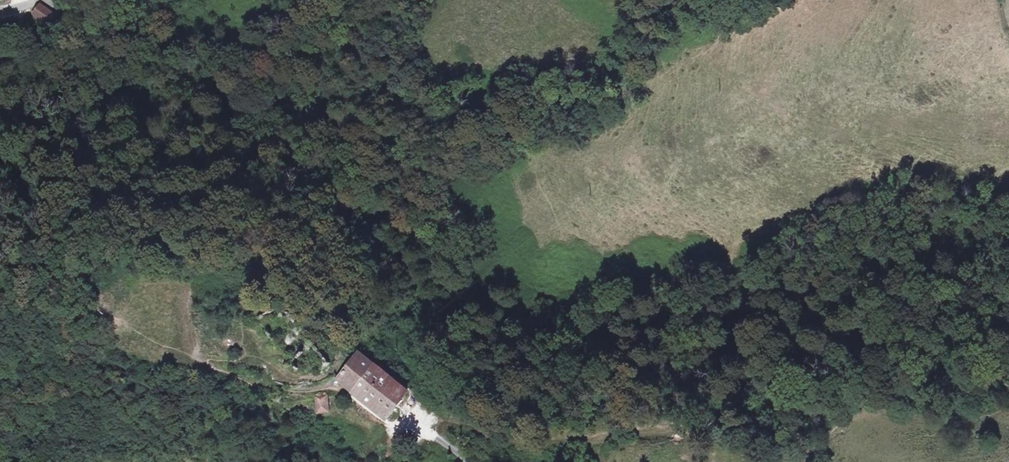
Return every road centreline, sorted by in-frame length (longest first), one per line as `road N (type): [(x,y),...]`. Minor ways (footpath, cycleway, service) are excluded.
road 1 (track): [(438,440),(457,425),(546,446),(657,433),(720,441),(750,461)]

